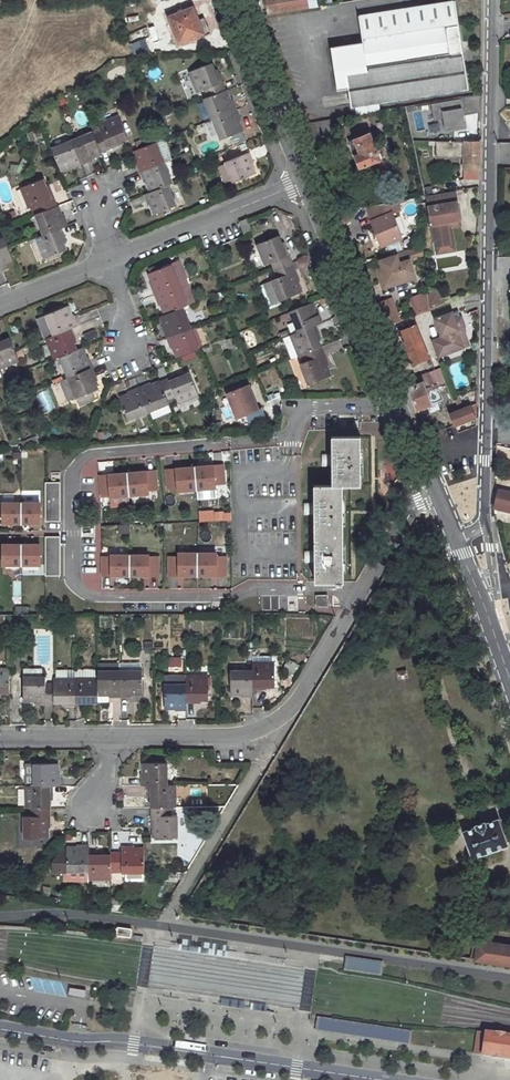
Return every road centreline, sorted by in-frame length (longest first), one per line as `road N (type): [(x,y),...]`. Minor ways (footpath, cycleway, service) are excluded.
road 1 (residential): [(289,430),(95,448),(76,471),(78,573),(87,588),(289,589)]
road 2 (residential): [(0,1029),(380,1079)]
road 3 (residential): [(105,737),(237,737),(288,718),(358,597)]
road 4 (tertiary): [(391,403),(305,184)]
road 5 (residential): [(305,184),(109,261)]
road 6 (tertiary): [(305,184),(230,0)]
road 7 (unclassified): [(484,434),(483,266)]
road 8 (residential): [(289,589),(289,430)]
road 9 (unclassified): [(485,154),(490,23)]
road 10 (residential): [(358,597),(408,511),(430,494)]

